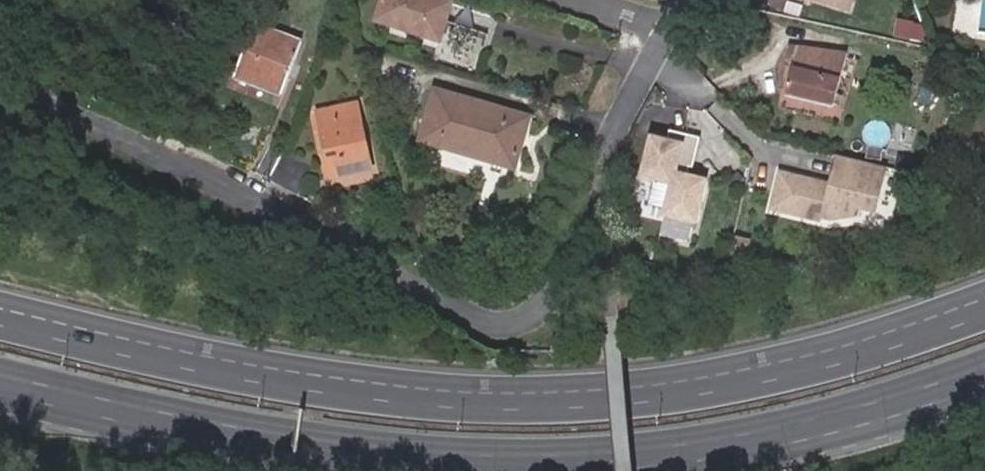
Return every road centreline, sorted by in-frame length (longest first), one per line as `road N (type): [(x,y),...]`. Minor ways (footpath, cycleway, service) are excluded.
road 1 (primary): [(984,311),(850,355),(726,384),(534,403),(279,380),(0,319)]
road 2 (primary): [(0,382),(291,443),(506,466),(696,451),(843,420),(984,375)]
road 3 (residential): [(0,84),(69,105),(482,322),(506,323),(544,294),(603,149),(670,29)]

